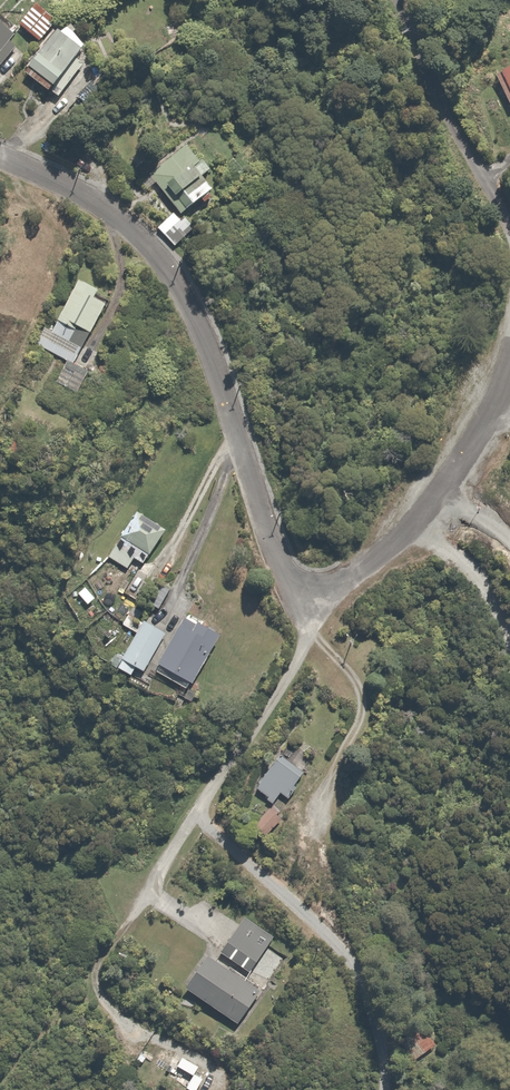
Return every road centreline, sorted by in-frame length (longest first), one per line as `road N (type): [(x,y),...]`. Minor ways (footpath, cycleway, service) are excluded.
road 1 (residential): [(317,593),(290,574),(209,340),(167,263),(95,198),(0,154)]
road 2 (residential): [(138,903),(293,677),(317,593)]
road 3 (residential): [(509,365),(498,400),(442,491),(375,563),(317,593)]
road 4 (residential): [(398,0),(435,93),(509,222)]

